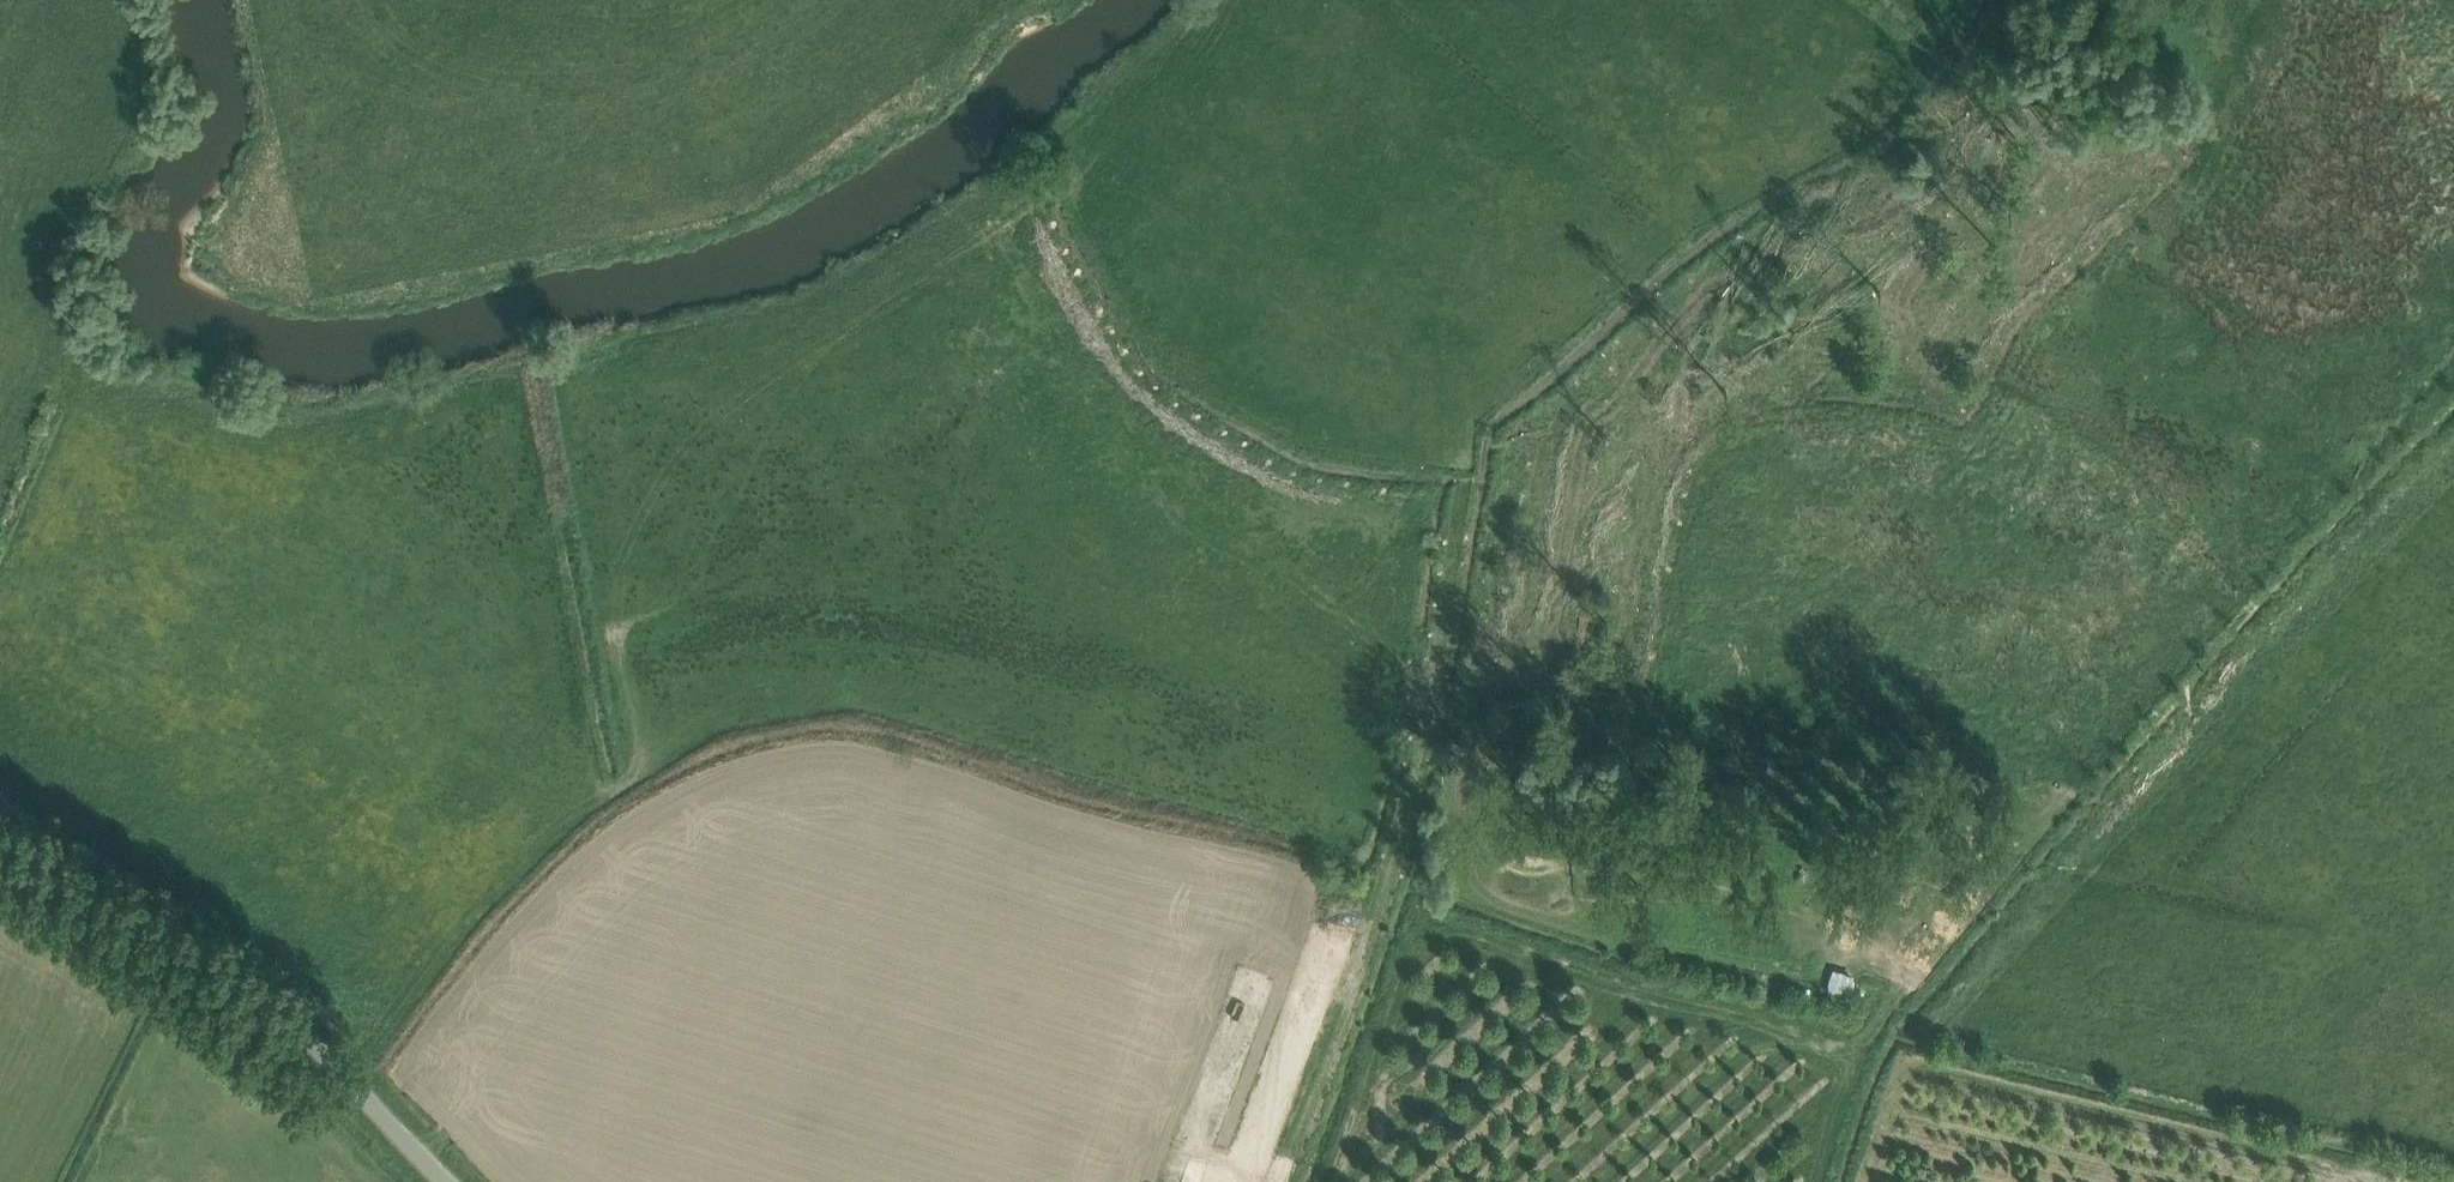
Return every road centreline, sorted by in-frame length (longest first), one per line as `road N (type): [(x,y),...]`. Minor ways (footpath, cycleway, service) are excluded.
road 1 (track): [(2453,439),(2314,597),(2362,676),(2186,880),(2347,923),(2368,949),(2330,1181)]
road 2 (unclassified): [(443,1181),(292,1023),(232,975),(0,845)]

